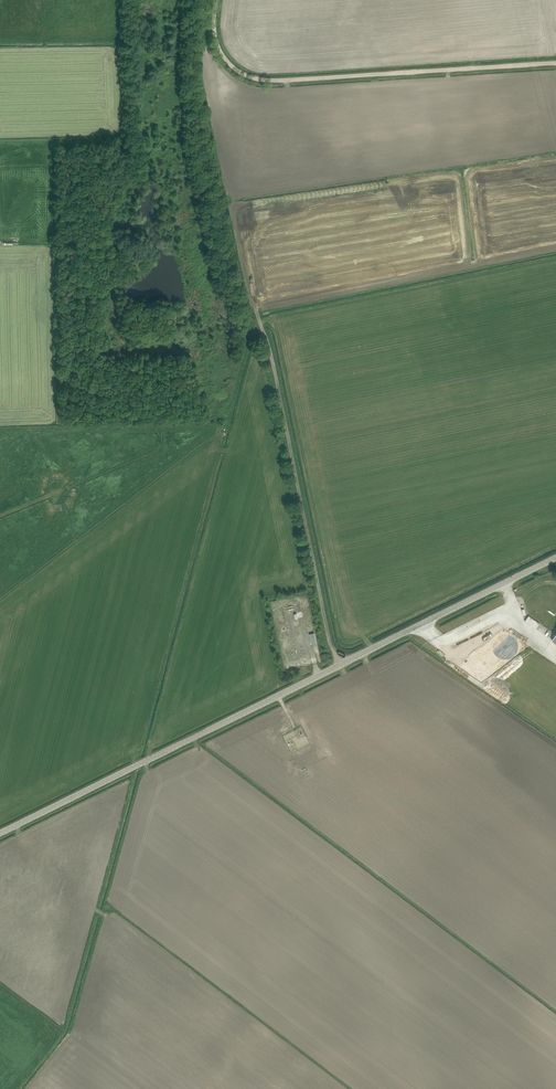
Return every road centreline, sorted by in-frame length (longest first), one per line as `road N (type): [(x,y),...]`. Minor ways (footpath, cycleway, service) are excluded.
road 1 (unclassified): [(0,834),(555,558)]
road 2 (track): [(555,64),(252,80),(222,52),(218,0)]
road 3 (track): [(340,665),(262,327)]
road 4 (track): [(200,0),(196,80),(245,306),(262,327)]

